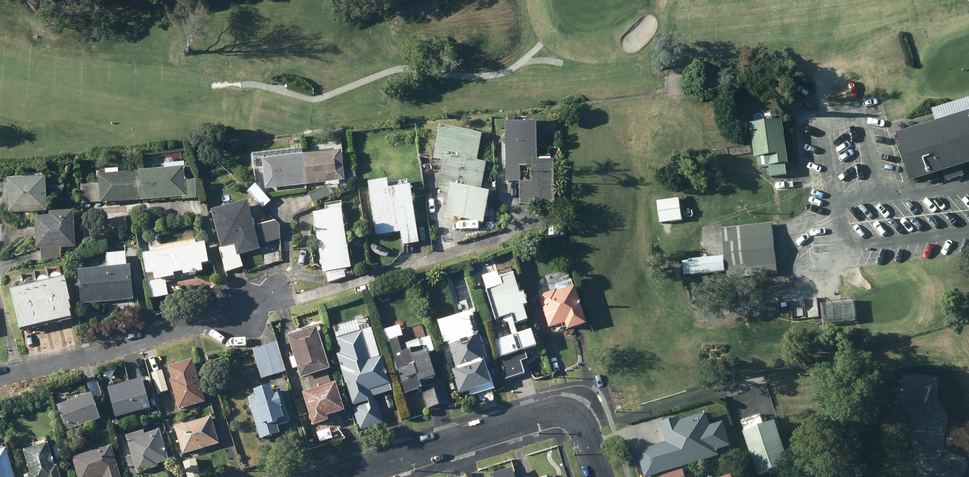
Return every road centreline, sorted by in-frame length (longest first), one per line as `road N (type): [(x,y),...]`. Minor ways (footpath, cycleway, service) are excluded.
road 1 (residential): [(335,476),(563,410),(584,428),(601,476)]
road 2 (residential): [(0,378),(280,298)]
road 3 (track): [(586,432),(743,384),(752,413)]

